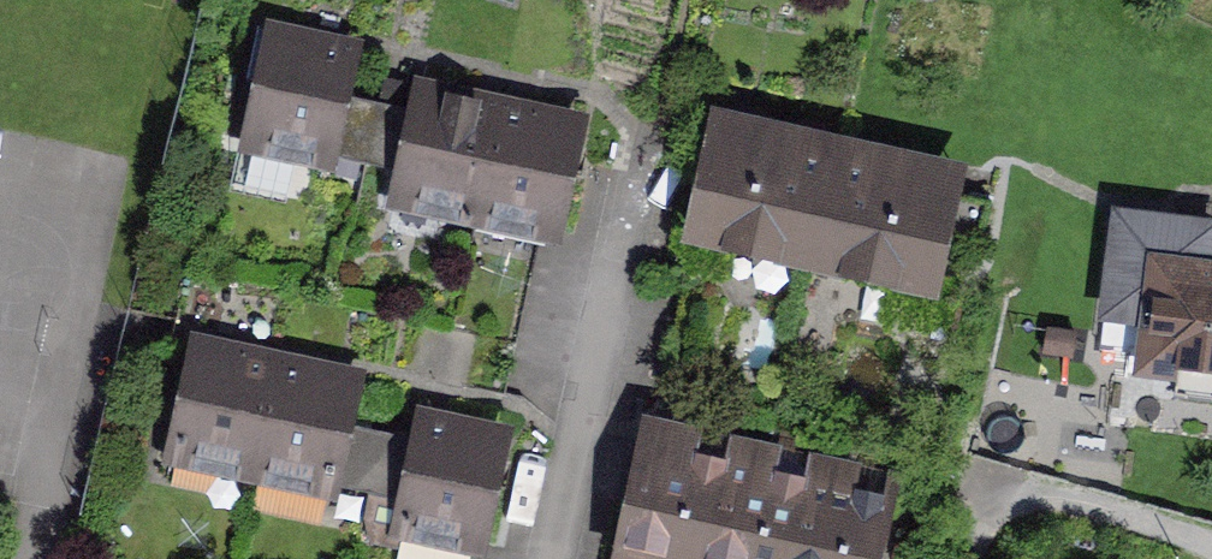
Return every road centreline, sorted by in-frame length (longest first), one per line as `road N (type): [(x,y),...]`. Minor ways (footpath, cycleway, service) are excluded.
road 1 (residential): [(559,558),(652,107)]
road 2 (residential): [(980,465),(1211,553)]

